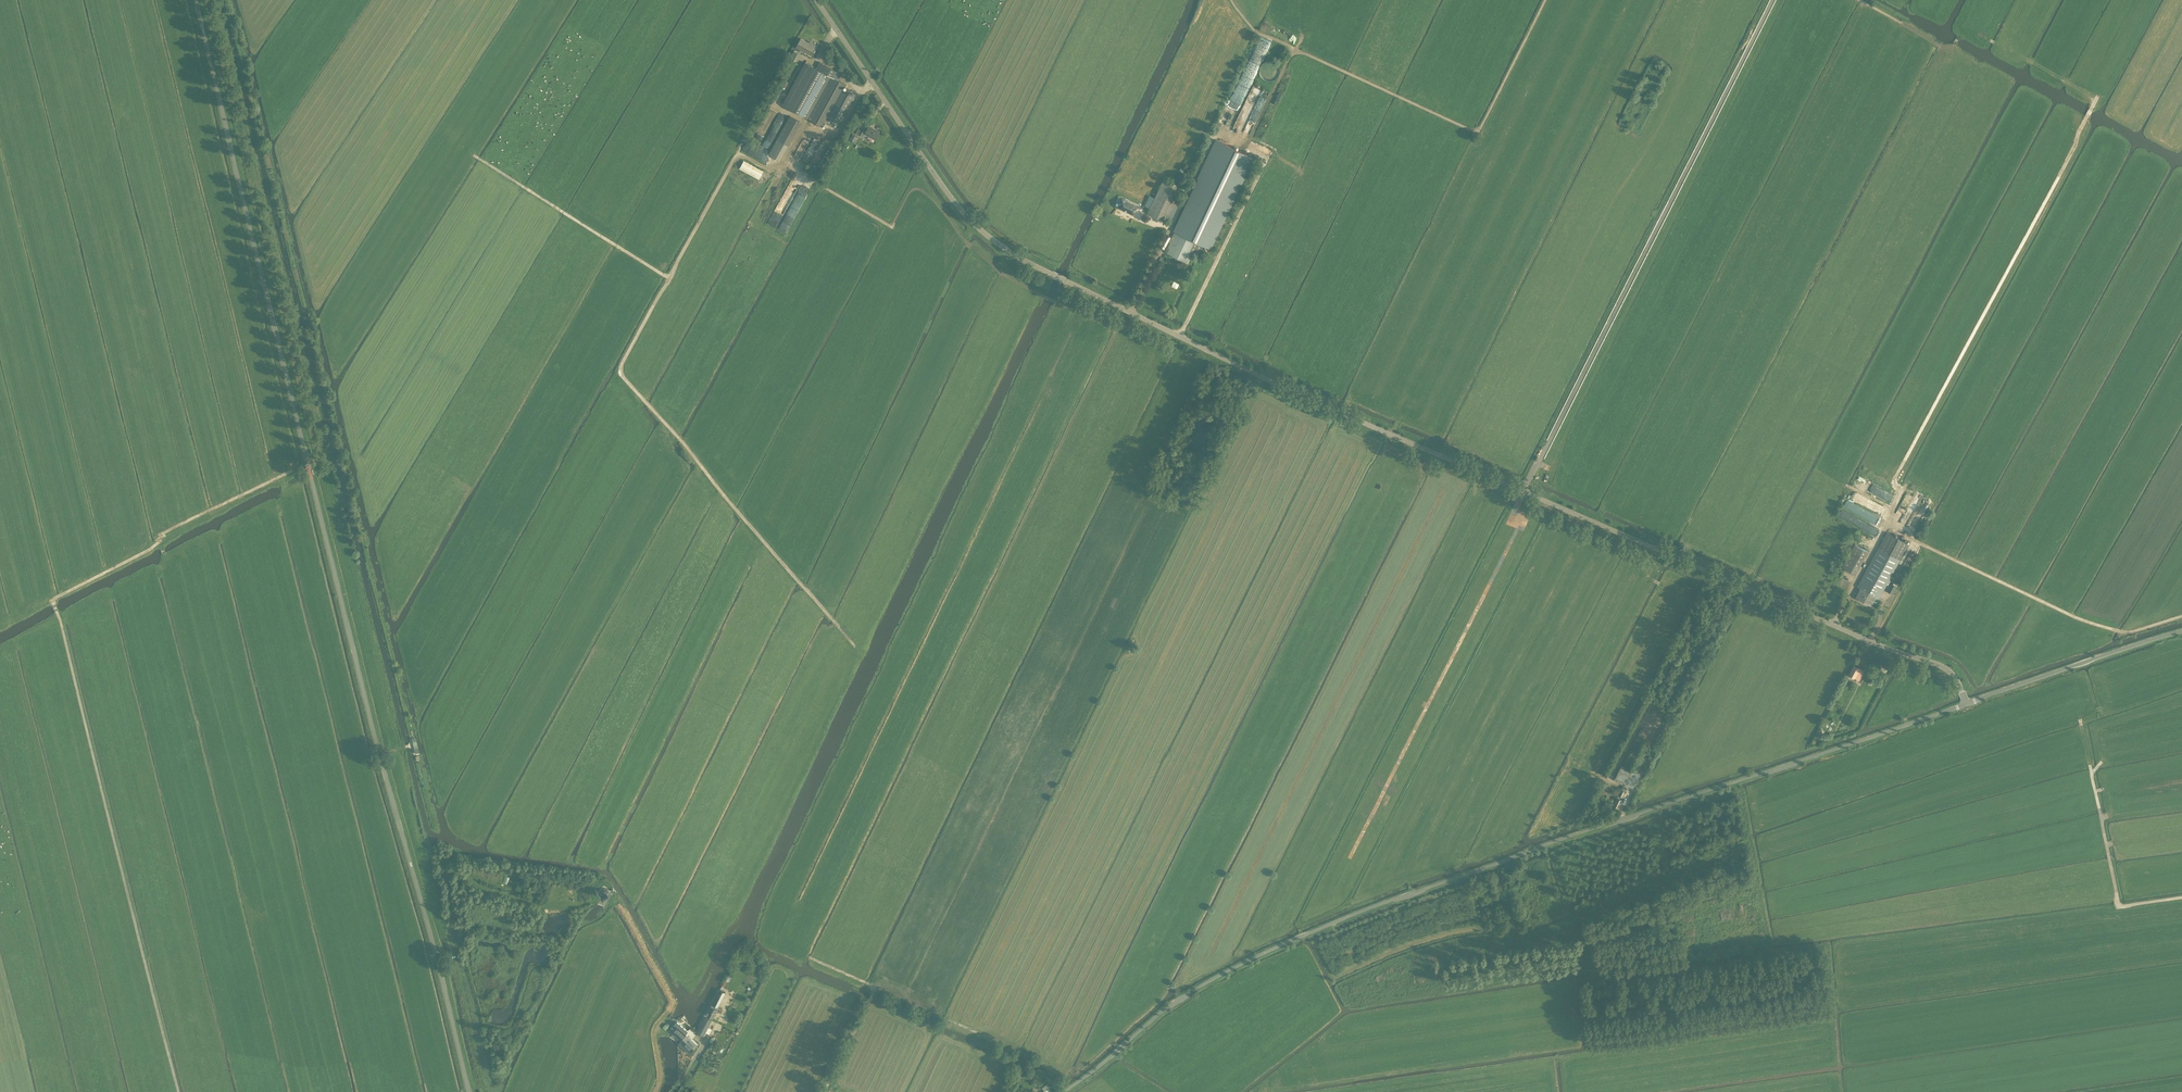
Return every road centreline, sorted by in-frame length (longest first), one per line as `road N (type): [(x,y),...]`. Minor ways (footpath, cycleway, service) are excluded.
road 1 (unclassified): [(1967,704),(1943,666),(1526,492),(1017,255),(956,203),(815,0)]
road 2 (unclassified): [(469,1091),(194,0)]
road 3 (unclassified): [(1066,1090),(1196,987),(1311,932),(1967,704)]
road 4 (track): [(852,645),(622,366),(736,153),(779,176),(804,130),(833,139),(871,83)]
road 5 (track): [(177,1091),(52,600),(154,547),(162,534),(308,464)]
road 6 (track): [(1526,492),(1771,0)]
road 7 (track): [(1833,625),(1887,527),(2120,632),(2181,620)]
road 8 (track): [(1542,0),(1475,129),(1259,31),(1240,0)]
road 9 (track): [(1061,1070),(778,943)]
road 10 (unclassified): [(1967,704),(2181,632)]
road 11 (track): [(667,281),(481,159)]
road 12 (track): [(2181,898),(2120,907),(2092,771)]
road 13 (track): [(1916,106),(1943,49),(1858,0)]
road 14 (track): [(455,869),(490,890),(550,907),(593,899)]

